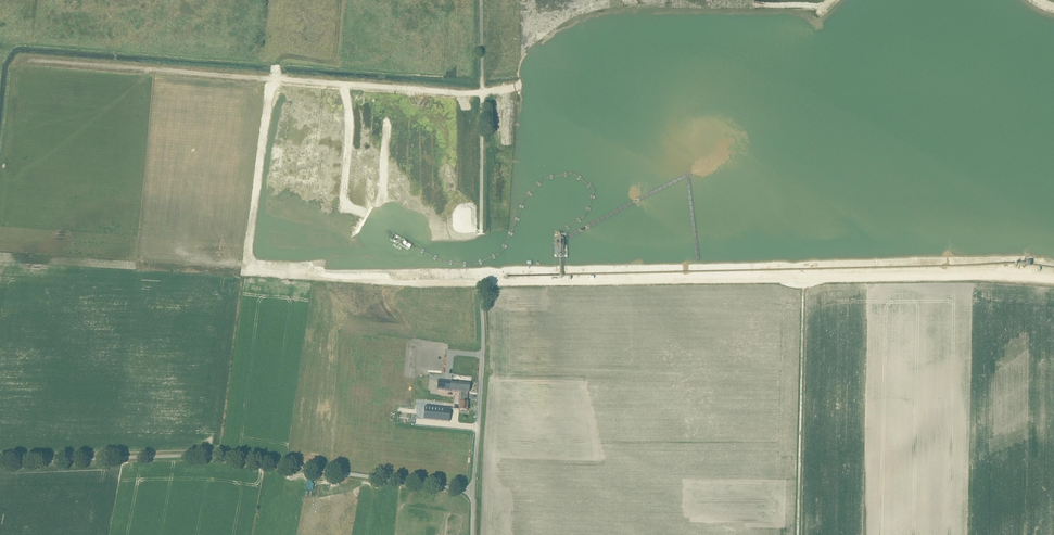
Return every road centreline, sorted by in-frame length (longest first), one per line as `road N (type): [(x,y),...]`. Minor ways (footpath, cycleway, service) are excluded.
road 1 (track): [(482,281),(1053,279)]
road 2 (unclassified): [(474,490),(483,341),(482,0)]
road 3 (unclassified): [(474,490),(197,456),(0,462)]
road 4 (track): [(0,160),(16,34),(132,0)]
road 5 (track): [(798,534),(803,291)]
road 6 (track): [(416,282),(471,306),(561,281)]

